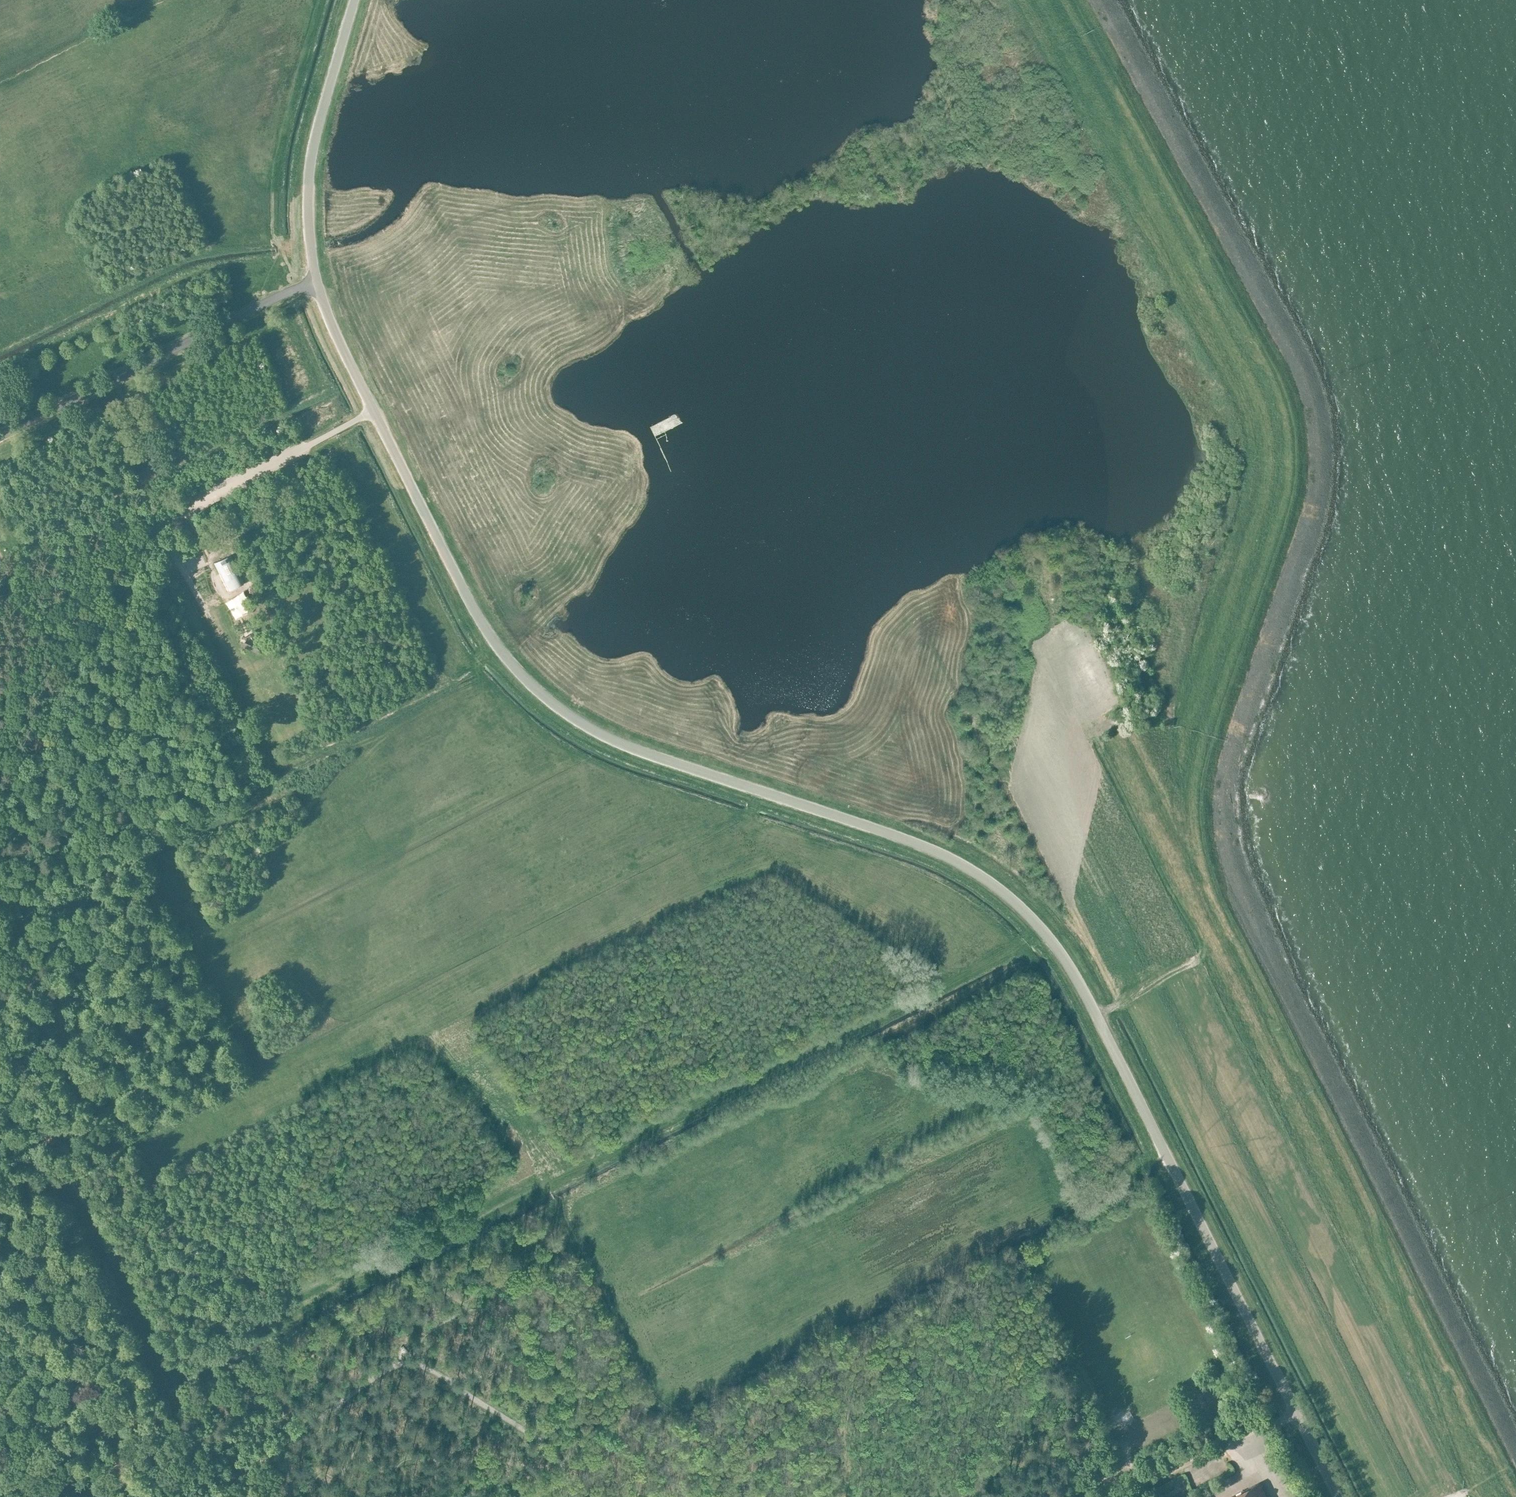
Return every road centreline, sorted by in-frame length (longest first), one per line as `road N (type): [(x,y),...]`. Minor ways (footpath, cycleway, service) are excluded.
road 1 (tertiary): [(1333,1496),(1074,976),(1025,913),(977,873),(913,843),(599,734),(532,688),(484,630),(314,277),(307,211),(313,160),(357,0)]

